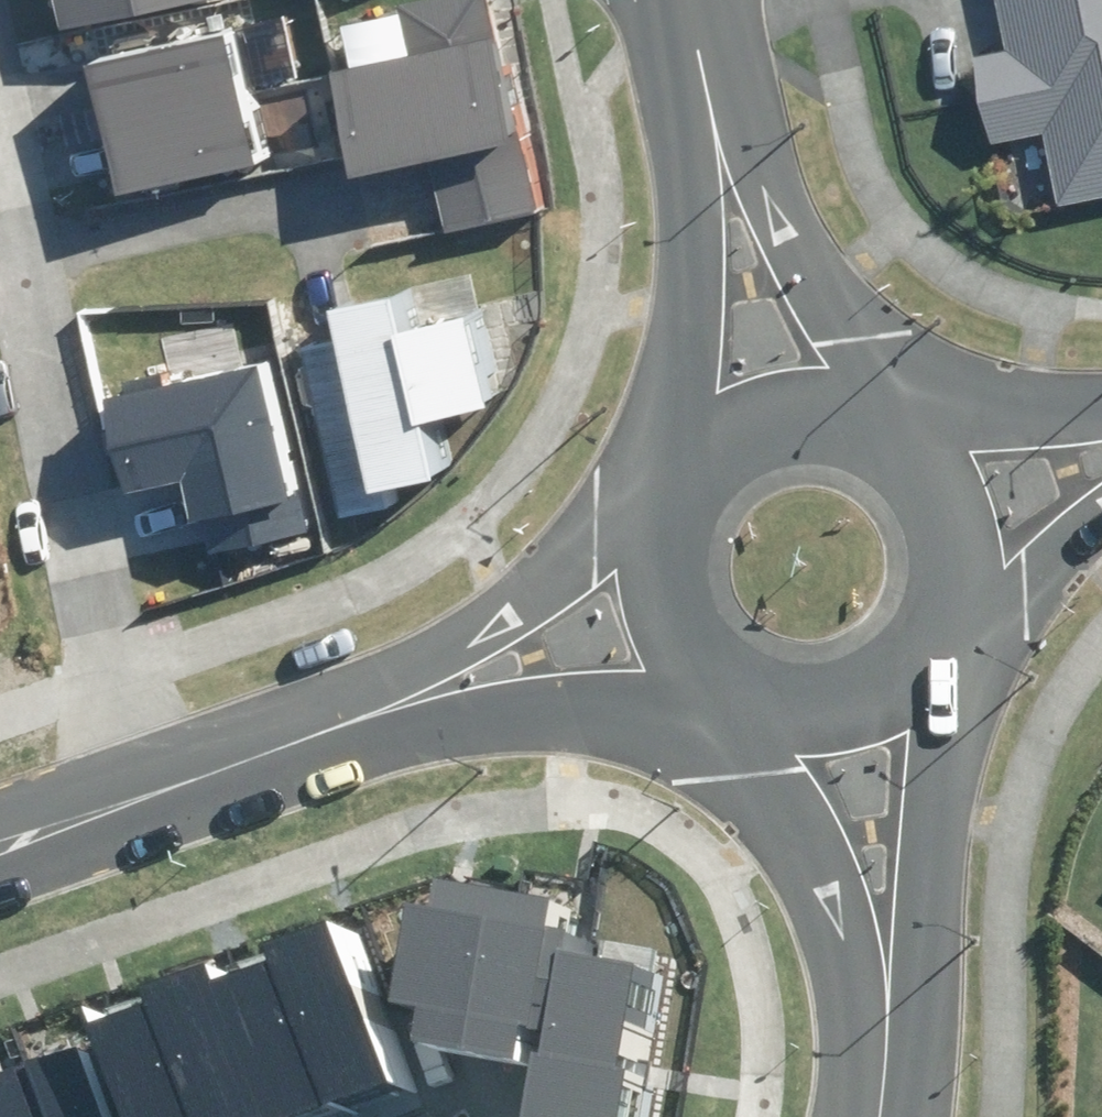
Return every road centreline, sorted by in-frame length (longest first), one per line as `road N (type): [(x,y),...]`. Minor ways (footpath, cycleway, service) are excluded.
road 1 (residential): [(127,795),(113,679),(0,202)]
road 2 (tertiary): [(730,174),(897,446)]
road 3 (tertiary): [(923,645),(889,961)]
road 4 (tertiary): [(427,694),(127,795)]
road 5 (tertiary): [(427,694),(674,505)]
road 6 (tertiary): [(889,961),(753,691)]
road 7 (tertiary): [(718,671),(427,694)]
road 8 (tertiary): [(700,462),(730,174)]
road 9 (tertiary): [(700,462),(768,419),(827,416),(897,446)]
road 10 (tertiary): [(923,645),(898,670),(834,700),(753,691)]
road 11 (tertiary): [(718,671),(672,605),(664,555),(674,505)]
road 12 (tertiary): [(924,473),(1101,444)]
road 13 (tertiary): [(688,0),(730,174)]
road 14 (tertiary): [(1101,504),(951,580)]
road 15 (tertiary): [(889,961),(890,1076),(880,1116)]
road 16 (tertiary): [(127,795),(0,840)]

